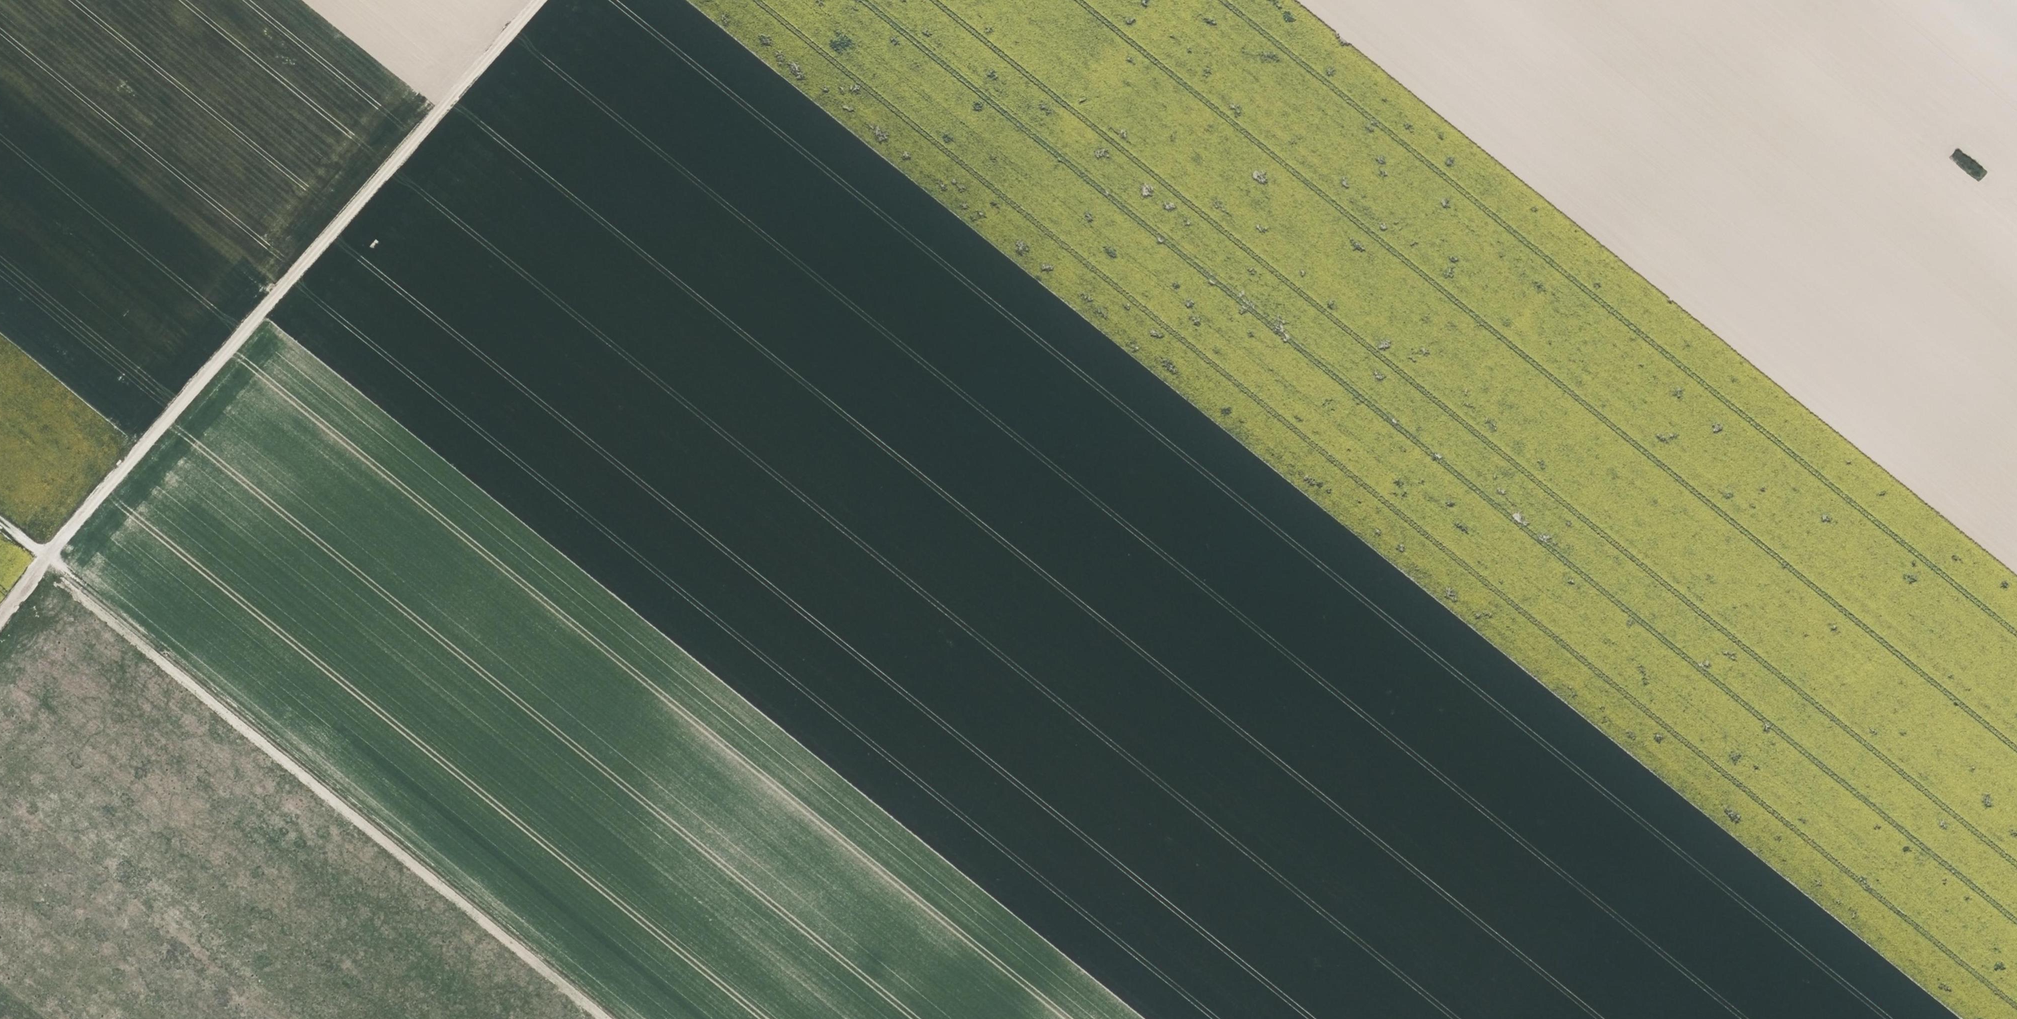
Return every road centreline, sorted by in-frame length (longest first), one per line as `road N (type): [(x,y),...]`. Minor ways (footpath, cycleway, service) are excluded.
road 1 (track): [(532,0),(41,555),(0,612)]
road 2 (track): [(0,522),(617,1018)]

